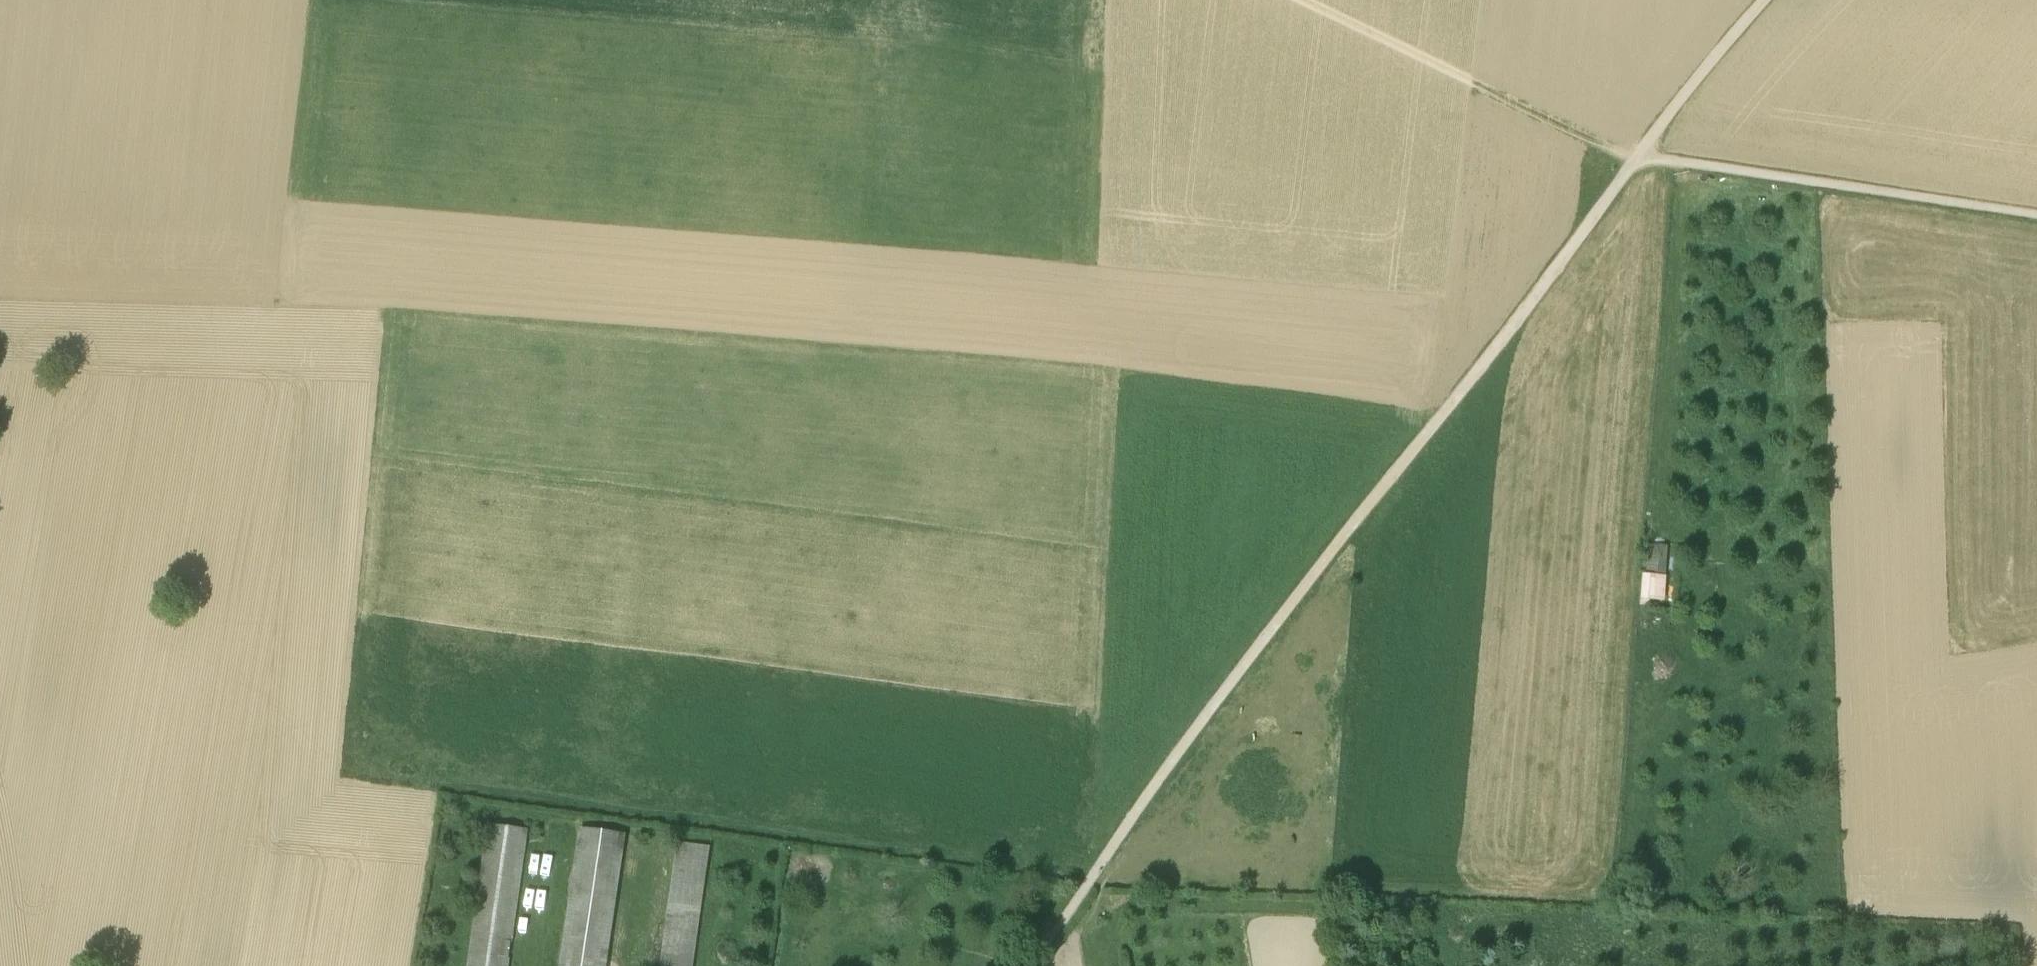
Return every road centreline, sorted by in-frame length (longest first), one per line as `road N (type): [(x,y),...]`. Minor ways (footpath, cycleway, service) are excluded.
road 1 (track): [(1027,965),(1195,729),(1637,157)]
road 2 (track): [(2036,214),(1637,157)]
road 3 (track): [(1637,157),(1764,0)]

